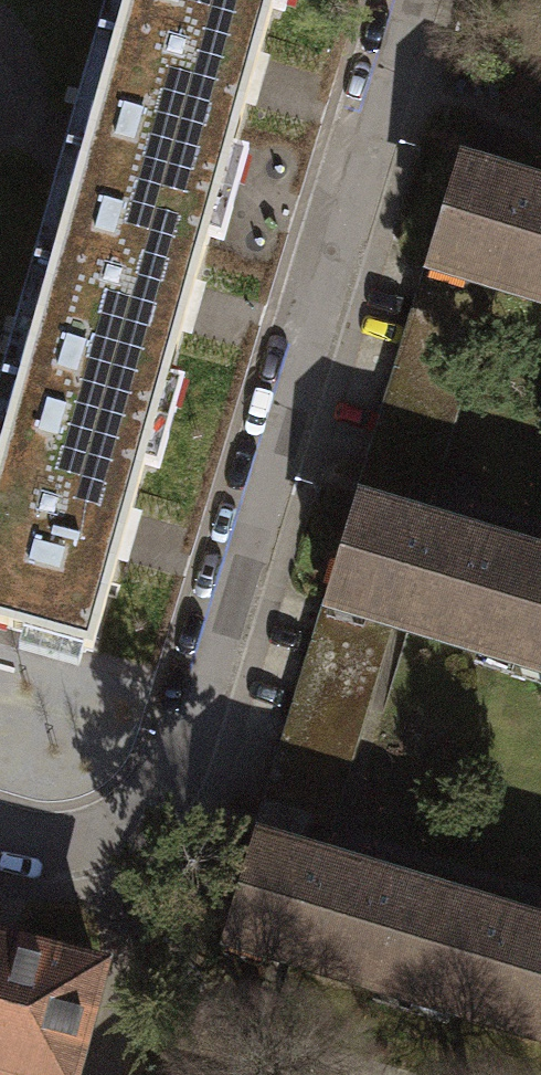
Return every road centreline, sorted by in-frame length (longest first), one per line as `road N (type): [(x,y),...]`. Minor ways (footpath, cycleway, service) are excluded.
road 1 (residential): [(0,827),(75,841),(110,833),(148,807),(168,778),(405,0)]

